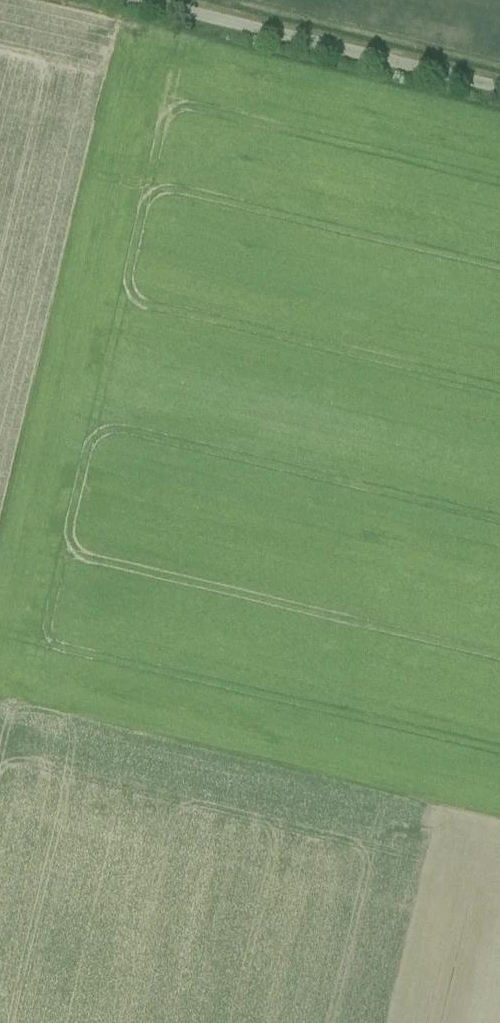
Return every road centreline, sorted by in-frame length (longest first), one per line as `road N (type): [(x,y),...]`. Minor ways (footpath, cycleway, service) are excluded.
road 1 (unclassified): [(135,0),(499,90)]

